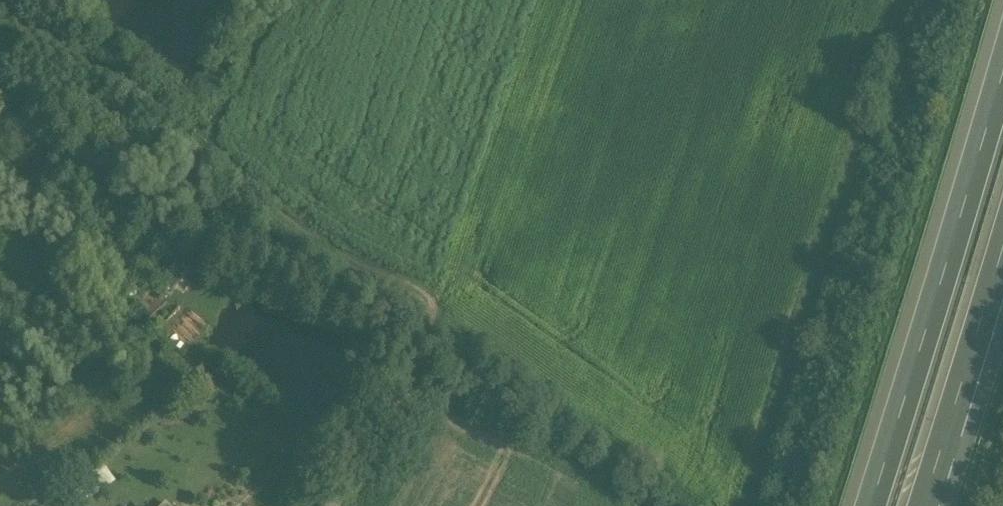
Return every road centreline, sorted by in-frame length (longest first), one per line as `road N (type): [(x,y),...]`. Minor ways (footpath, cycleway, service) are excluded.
road 1 (track): [(0,13),(73,48),(298,224),(418,294),(429,305),(426,334),(387,406)]
road 2 (motorway): [(1002,82),(876,505)]
road 3 (motorway): [(928,483),(1002,241)]
road 4 (motorway): [(928,483),(973,439),(1002,351)]

